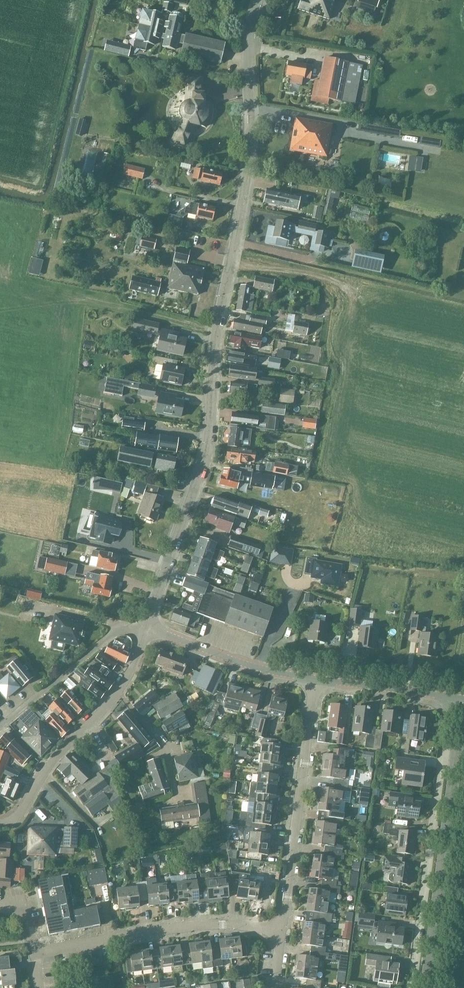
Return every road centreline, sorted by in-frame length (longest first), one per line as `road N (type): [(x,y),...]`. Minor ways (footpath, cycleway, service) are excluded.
road 1 (unclassified): [(147,629),(207,453),(216,340),(247,163),(257,0)]
road 2 (residential): [(424,987),(462,701)]
road 3 (residential): [(280,932),(316,682)]
road 4 (residential): [(34,951),(190,925),(280,932)]
road 5 (residential): [(0,821),(16,813),(53,759),(108,704),(147,629)]
road 6 (residential): [(316,682),(147,629)]
road 7 (residential): [(0,719),(109,634),(147,629)]
road 8 (residential): [(462,701),(316,682)]

